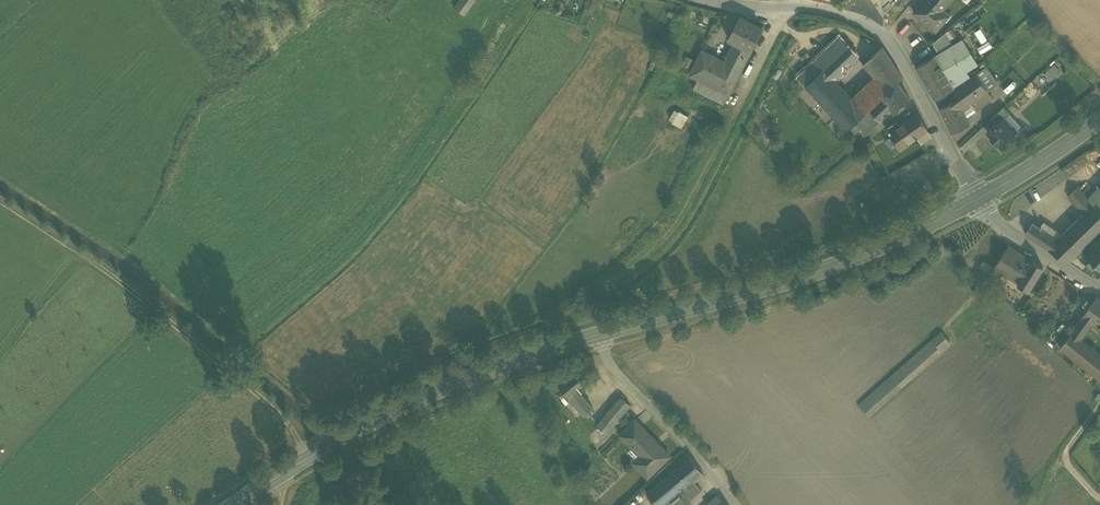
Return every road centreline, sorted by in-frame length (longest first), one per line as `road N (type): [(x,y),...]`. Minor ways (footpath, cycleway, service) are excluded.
road 1 (secondary): [(979,198),(820,271),(493,369),(377,419),(234,504)]
road 2 (residential): [(804,6),(850,16),(886,38),(979,198)]
road 3 (track): [(733,115),(659,249),(588,298),(584,308),(596,320)]
road 4 (track): [(734,504),(604,348)]
road 5 (residential): [(1099,292),(1017,239),(979,198)]
road 6 (secondary): [(1099,120),(979,198)]

